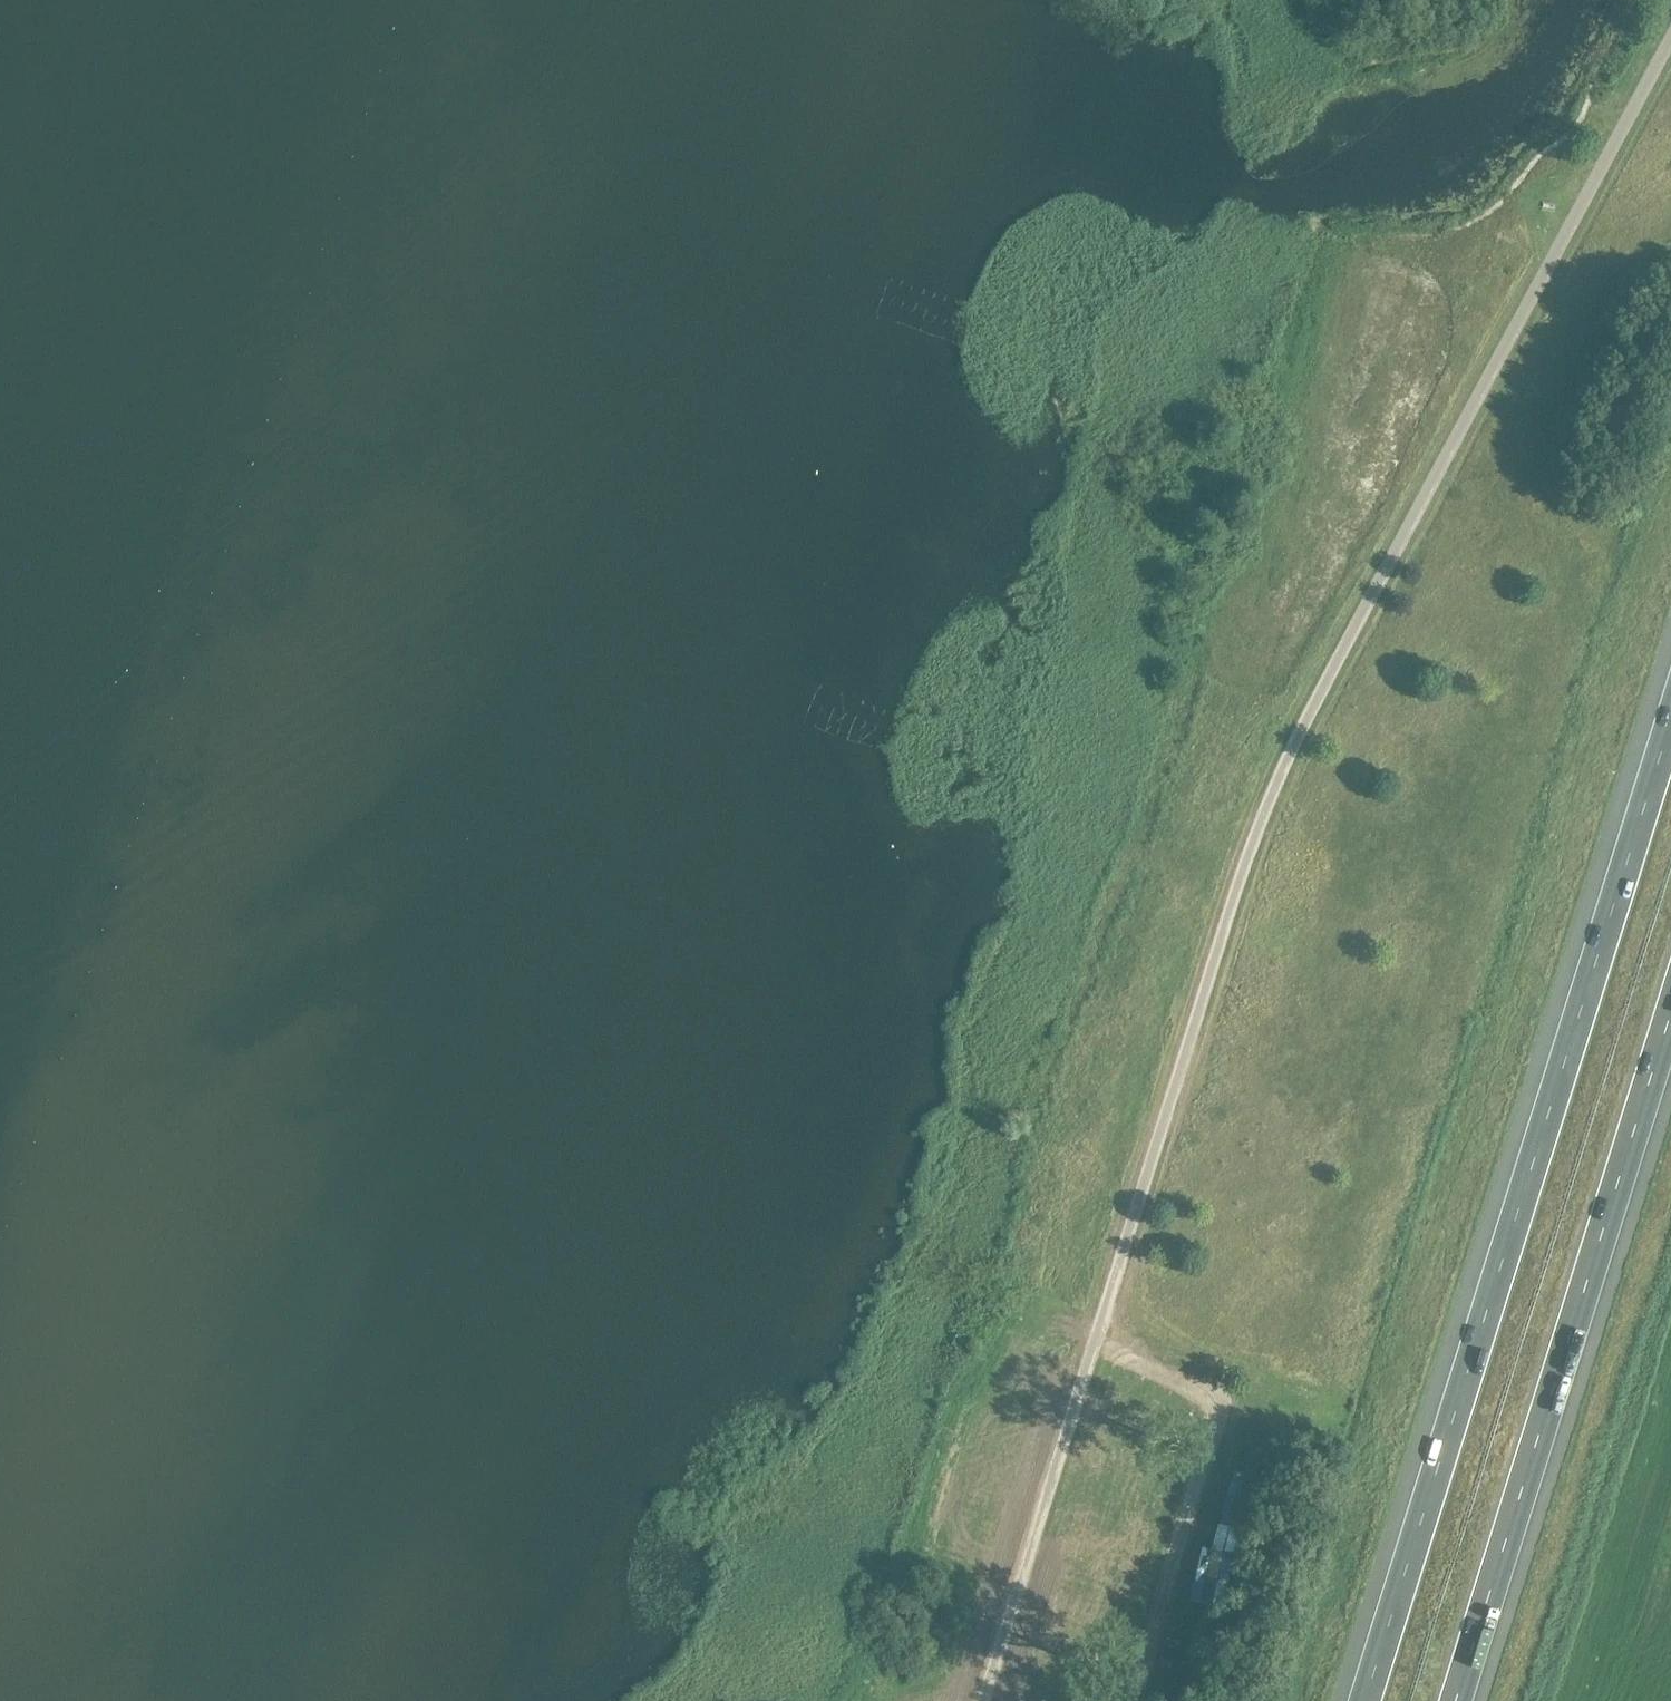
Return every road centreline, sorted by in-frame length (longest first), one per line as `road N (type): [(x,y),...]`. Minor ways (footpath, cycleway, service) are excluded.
road 1 (motorway): [(1670,702),(1361,1700)]
road 2 (motorway): [(1459,1700),(1670,1020)]

